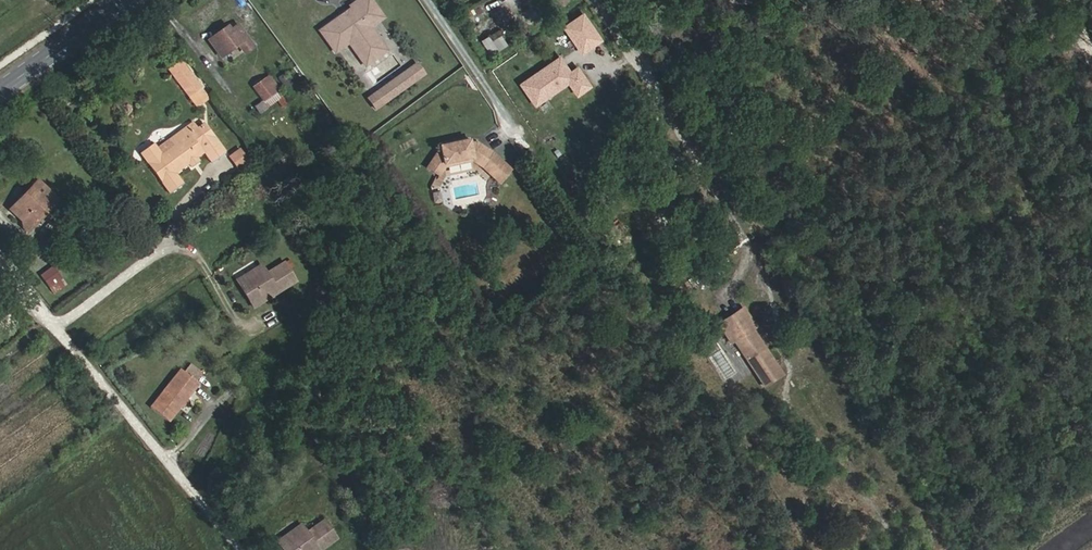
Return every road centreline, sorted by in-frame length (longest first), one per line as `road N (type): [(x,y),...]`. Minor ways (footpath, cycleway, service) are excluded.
road 1 (primary): [(128,0),(0,93)]

